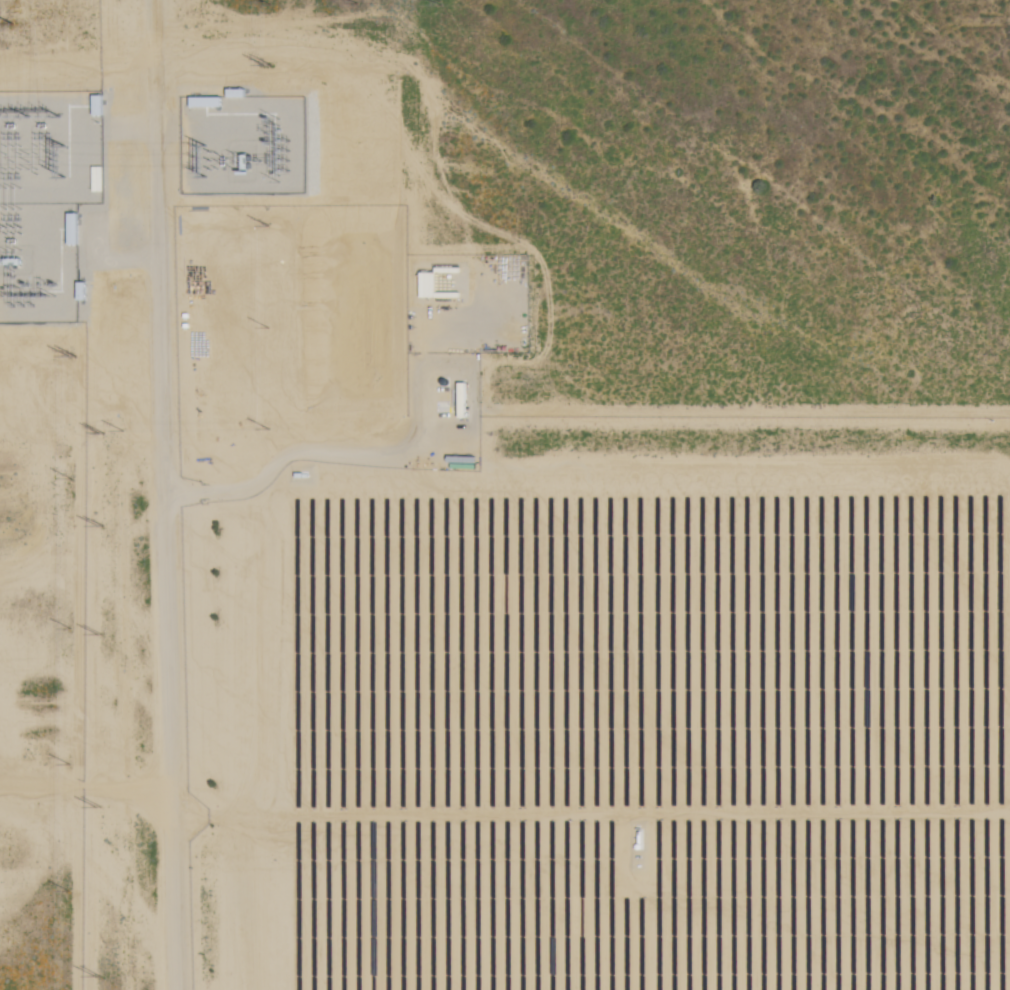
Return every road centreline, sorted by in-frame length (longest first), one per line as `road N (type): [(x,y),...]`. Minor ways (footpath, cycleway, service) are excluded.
road 1 (residential): [(176,989),(152,0)]

